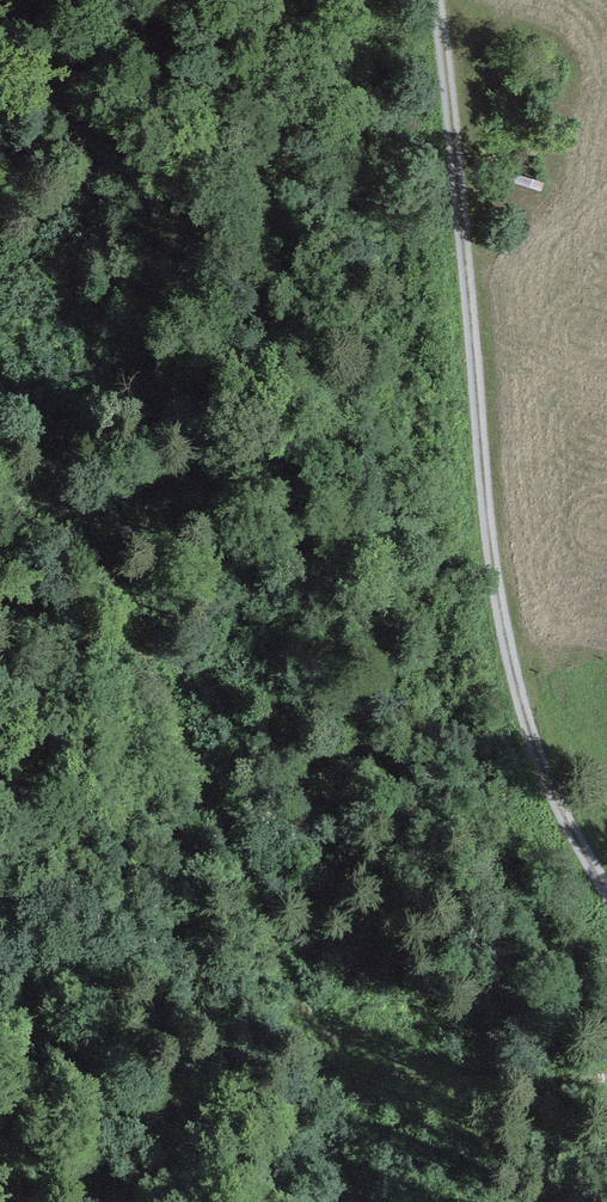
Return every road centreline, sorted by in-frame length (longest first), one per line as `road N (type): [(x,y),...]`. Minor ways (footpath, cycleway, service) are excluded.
road 1 (track): [(606,1091),(461,1080),(355,1061),(326,1038),(295,991),(267,901),(230,846),(131,627),(0,378)]
road 2 (track): [(446,0),(474,193),(483,429),(507,614),(527,716),(559,810),(606,874)]

